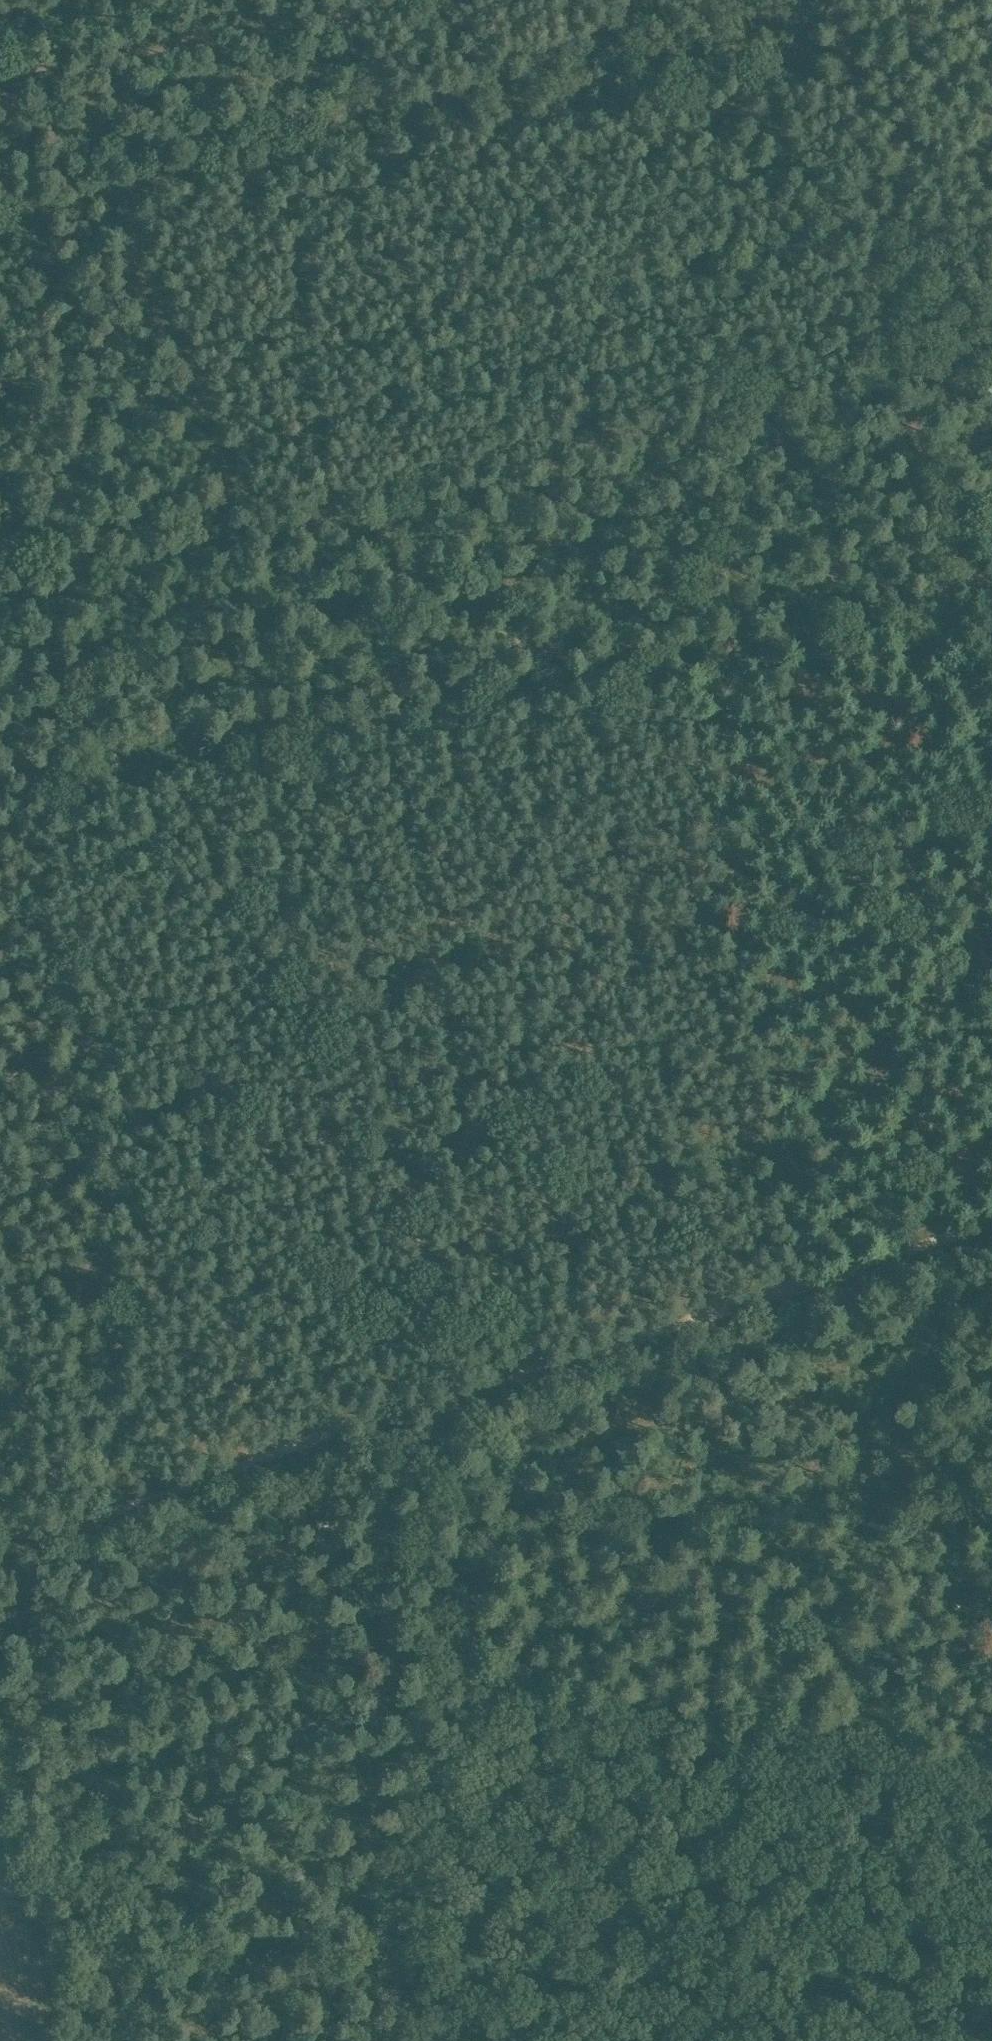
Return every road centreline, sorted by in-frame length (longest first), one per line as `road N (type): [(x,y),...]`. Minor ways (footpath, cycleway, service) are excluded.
road 1 (track): [(0,1553),(991,1228)]
road 2 (track): [(0,1566),(115,2018),(114,2040)]
road 3 (track): [(923,504),(991,821)]

